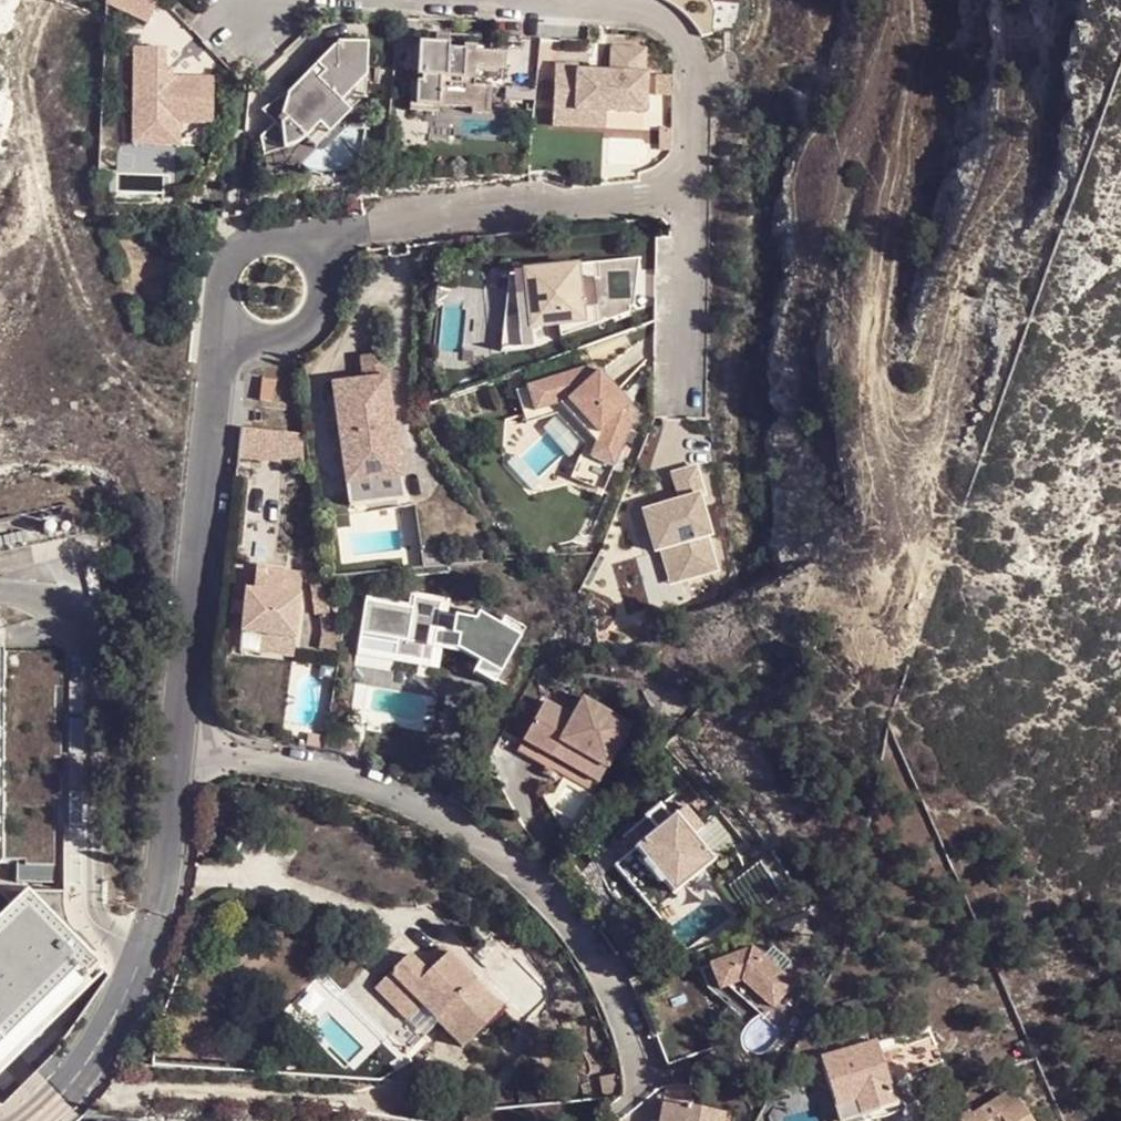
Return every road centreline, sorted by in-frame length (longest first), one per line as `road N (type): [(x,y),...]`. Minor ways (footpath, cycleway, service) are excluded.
road 1 (residential): [(642,1078),(601,960),(515,863),(384,789),(180,741)]
road 2 (residential): [(223,311),(180,741)]
road 3 (residential): [(180,741),(157,913),(140,962),(104,1035),(64,1094),(31,1120)]
road 4 (residential): [(684,192),(272,238)]
road 5 (residential): [(467,0),(606,5),(672,26),(691,58),(684,192)]
road 6 (residential): [(684,192),(677,410)]
road 7 (residential): [(223,311),(263,341),(309,325),(323,294),(315,262),(272,238)]

